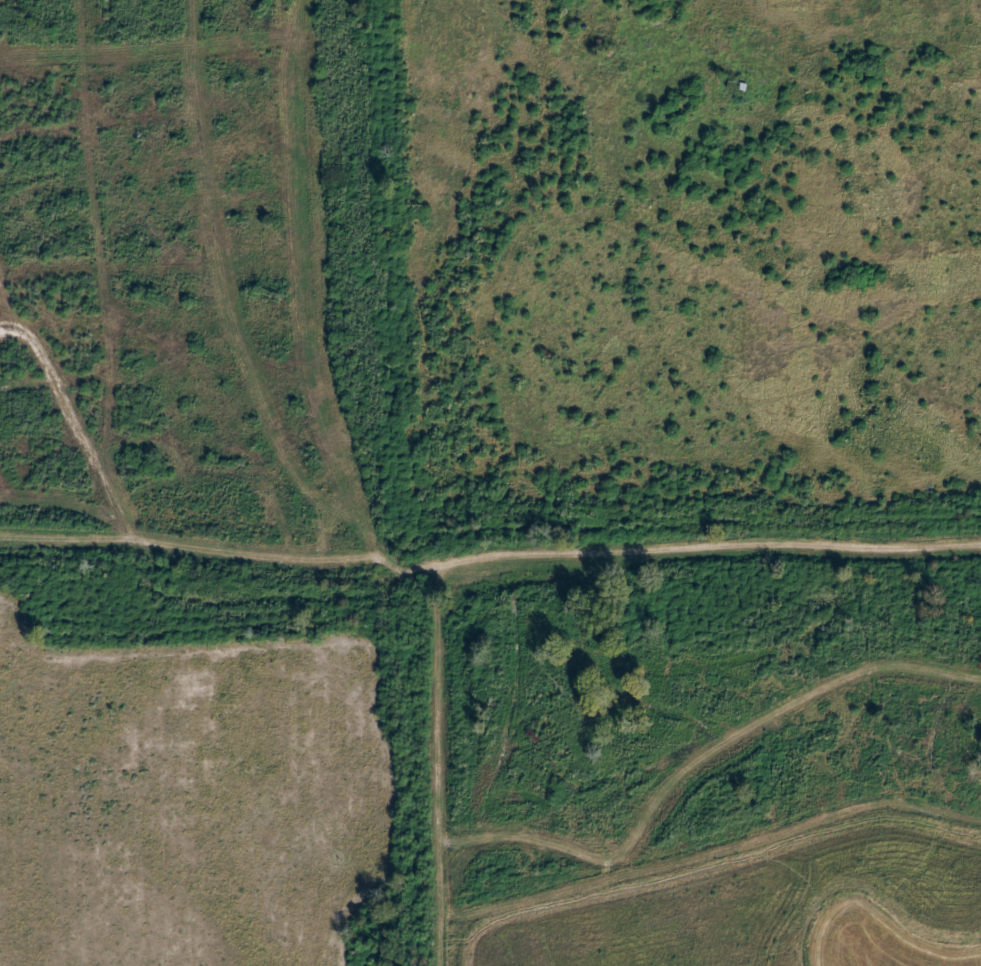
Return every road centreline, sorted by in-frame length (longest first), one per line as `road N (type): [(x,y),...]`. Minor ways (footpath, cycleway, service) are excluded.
road 1 (track): [(446,965),(445,857),(518,829),(623,851),(687,770),(945,608),(980,606)]

